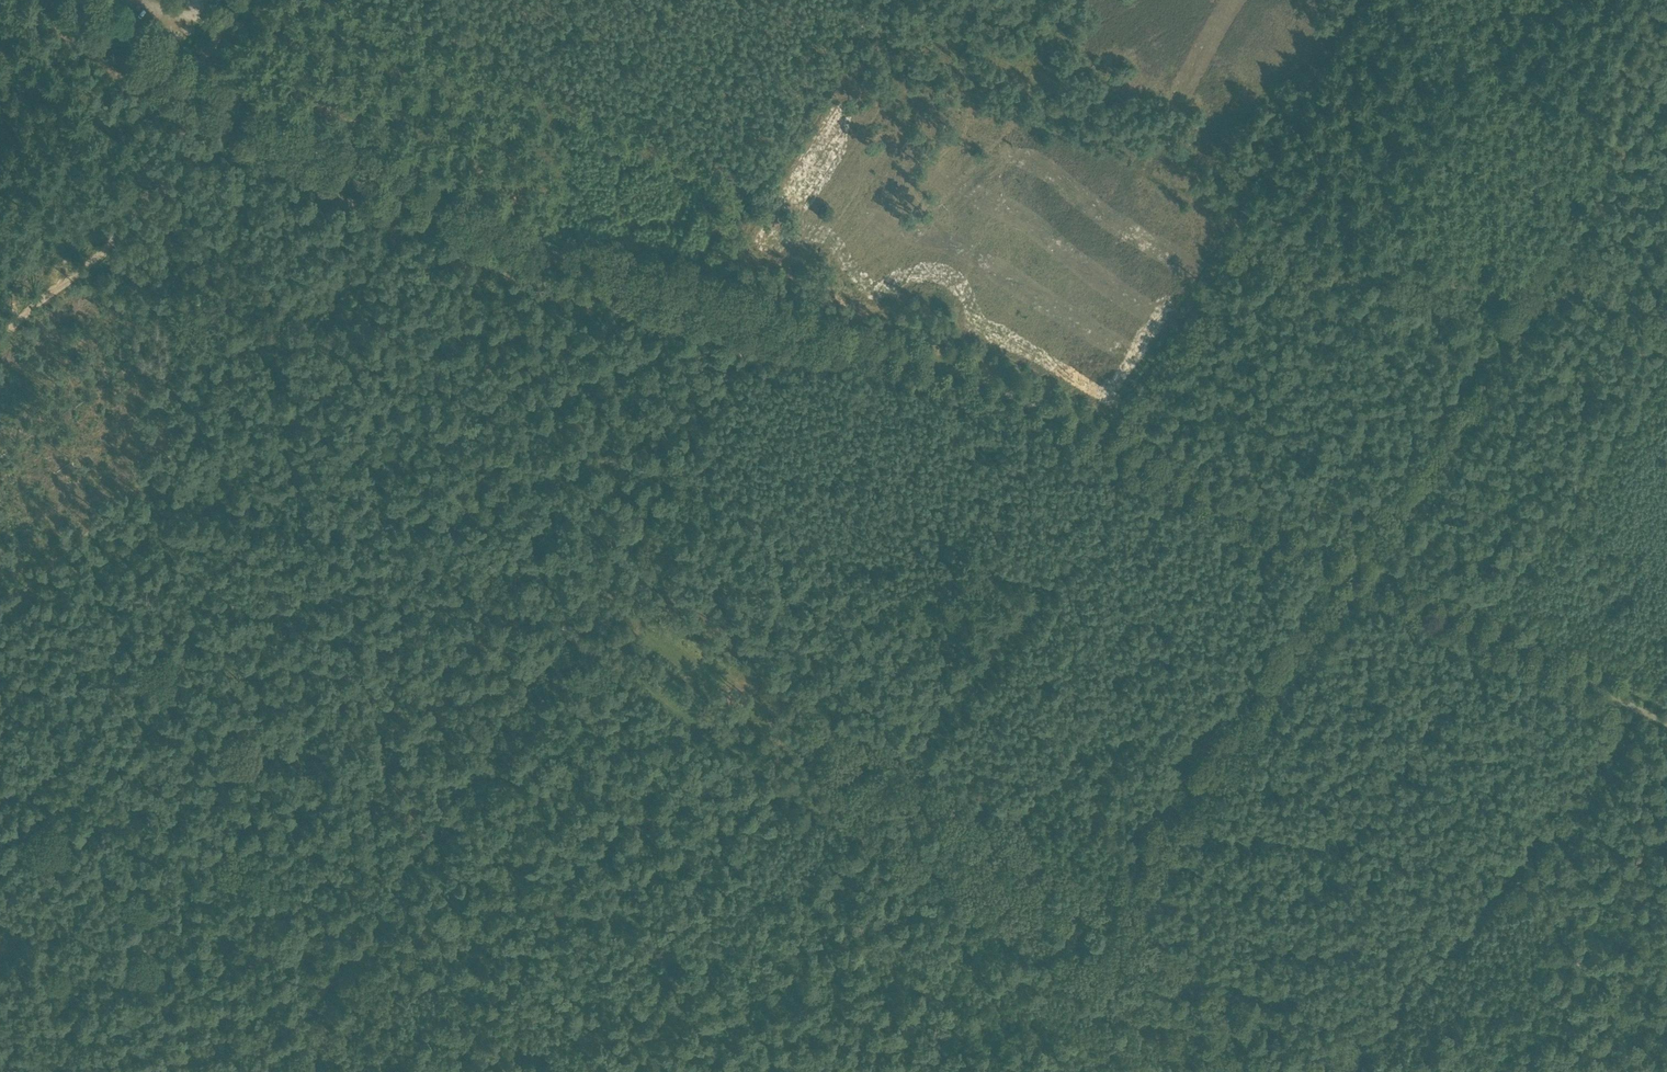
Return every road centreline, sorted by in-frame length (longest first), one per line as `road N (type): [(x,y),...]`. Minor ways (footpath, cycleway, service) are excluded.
road 1 (unclassified): [(1666,726),(963,377),(521,239),(325,156),(183,79)]
road 2 (track): [(1666,684),(1427,993)]
road 3 (track): [(1525,293),(1551,288),(1666,356)]
road 4 (unclassified): [(183,79),(84,0)]

